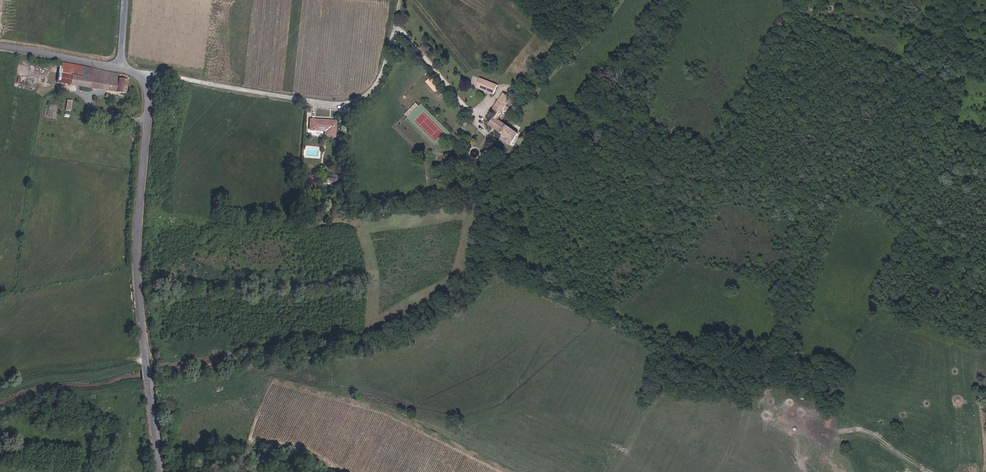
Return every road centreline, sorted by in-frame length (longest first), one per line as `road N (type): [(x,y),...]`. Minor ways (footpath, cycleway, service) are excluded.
road 1 (tertiary): [(160,471),(137,285),(149,97),(142,77)]
road 2 (residential): [(142,77),(348,103),(380,80),(396,27)]
road 3 (tertiary): [(0,46),(121,67)]

